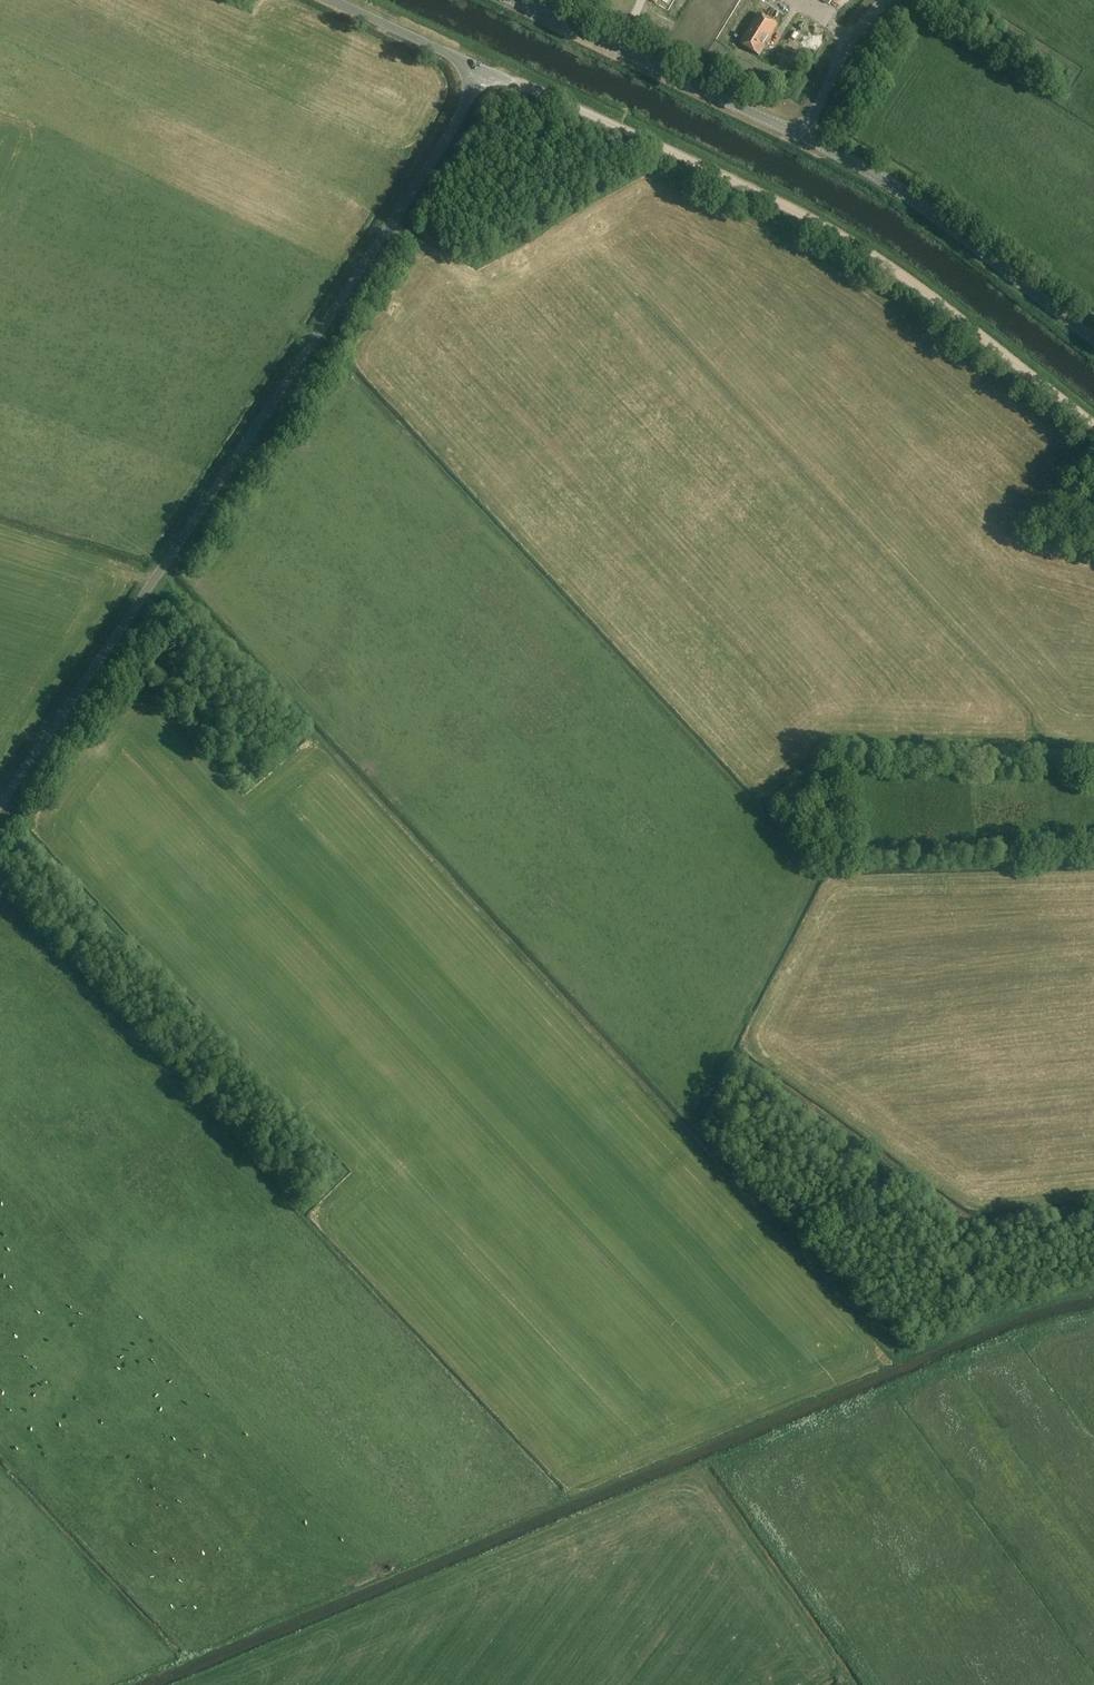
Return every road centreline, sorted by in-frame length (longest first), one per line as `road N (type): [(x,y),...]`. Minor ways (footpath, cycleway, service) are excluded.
road 1 (unclassified): [(0,804),(326,323),(463,111),(480,71),(334,0)]
road 2 (track): [(480,71),(671,149),(845,238),(1093,426)]
road 3 (tertiary): [(1093,339),(912,197),(803,135)]
road 4 (tertiary): [(803,135),(515,0)]
road 5 (unclassified): [(803,135),(843,53),(886,0)]

